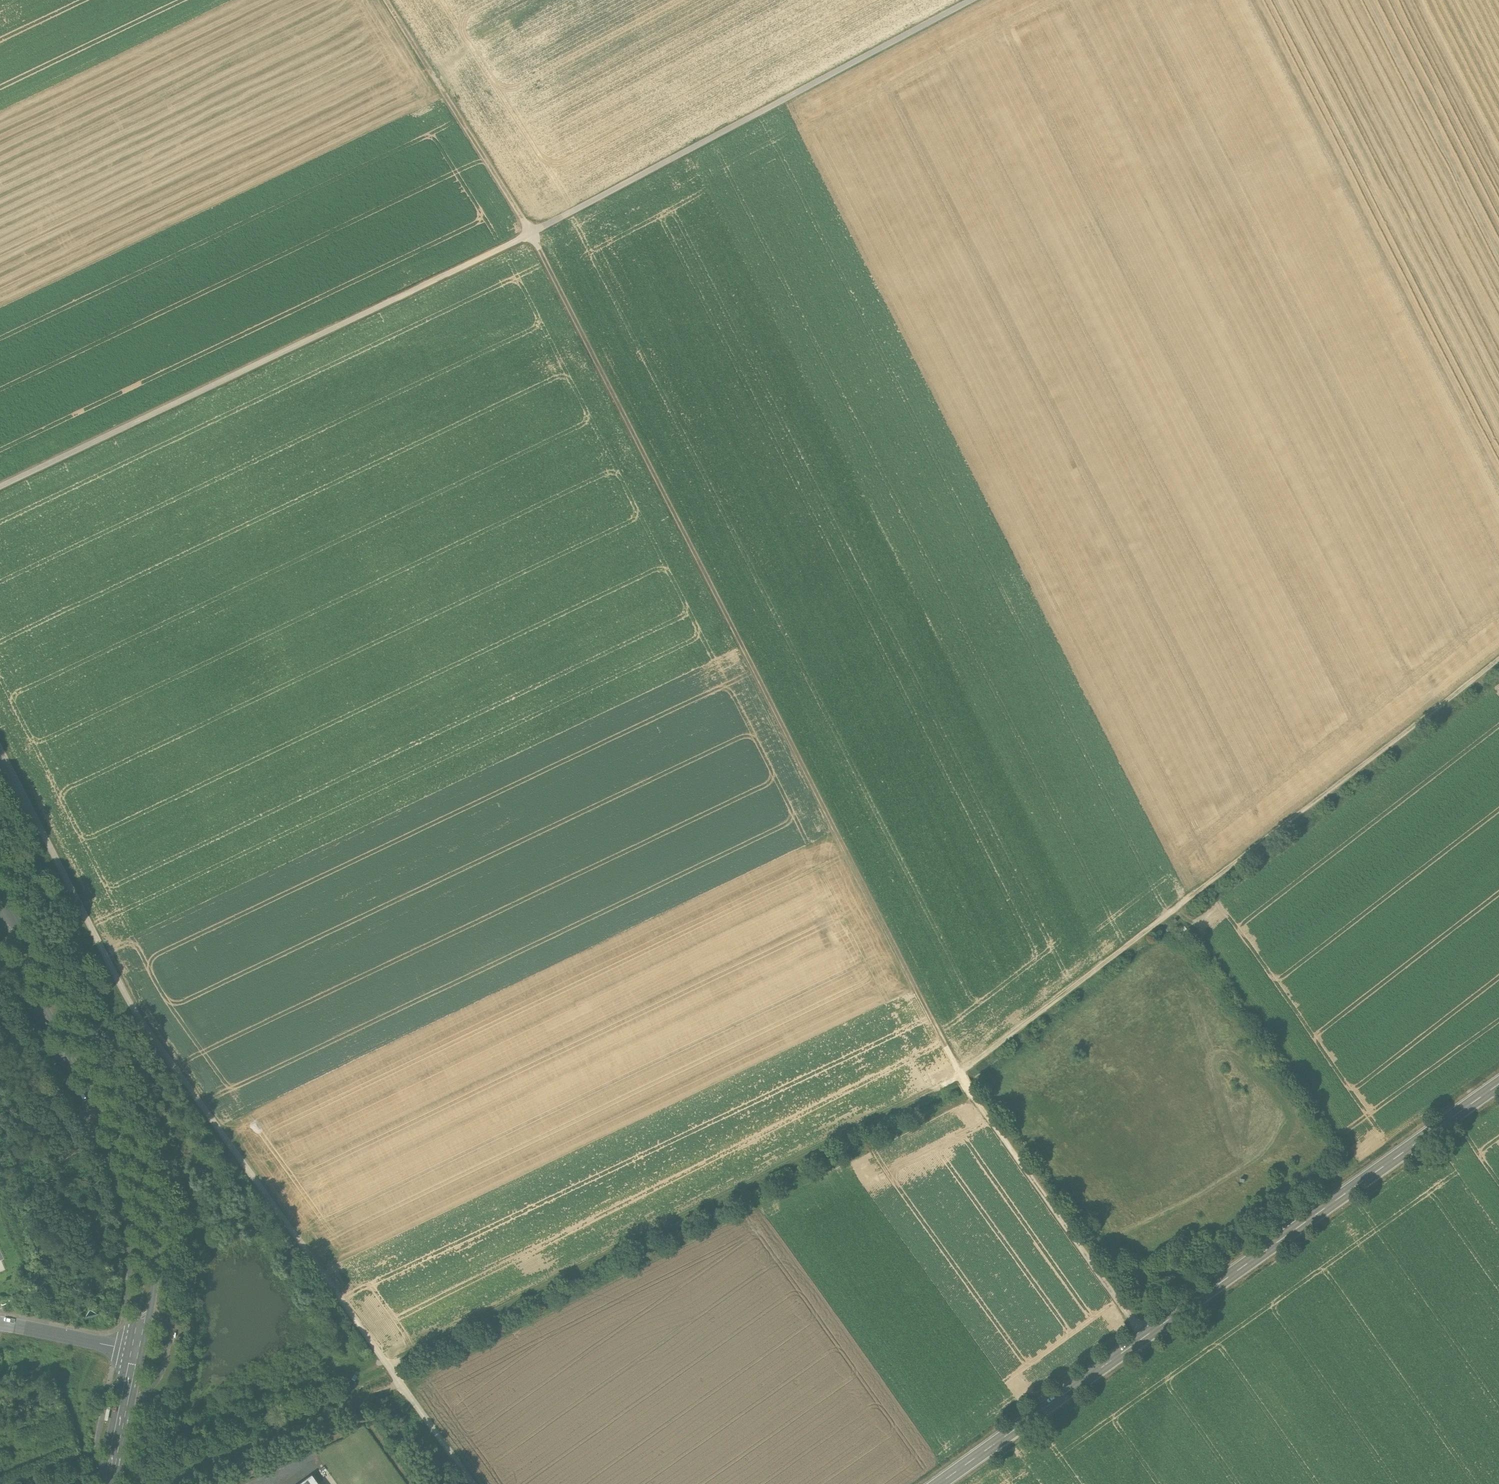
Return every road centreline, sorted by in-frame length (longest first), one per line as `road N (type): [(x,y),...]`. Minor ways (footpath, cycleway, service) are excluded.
road 1 (track): [(387,1367),(958,1074),(531,235),(386,0)]
road 2 (track): [(971,0),(531,235),(0,487)]
road 3 (track): [(1146,1338),(958,1074),(1498,662)]
road 4 (track): [(470,1483),(131,1008),(0,752)]
road 5 (secondary): [(1498,1085),(939,1483)]
road 6 (track): [(974,1100),(399,1386)]
road 7 (unclassified): [(134,1350),(155,1273),(141,1171),(0,893)]
road 8 (unclassified): [(0,921),(133,1196),(140,1246),(134,1350)]
road 9 (track): [(399,1384),(174,1483)]
road 10 (unclassified): [(134,1350),(0,1324)]
road 11 (unclassified): [(107,1483),(134,1350)]

